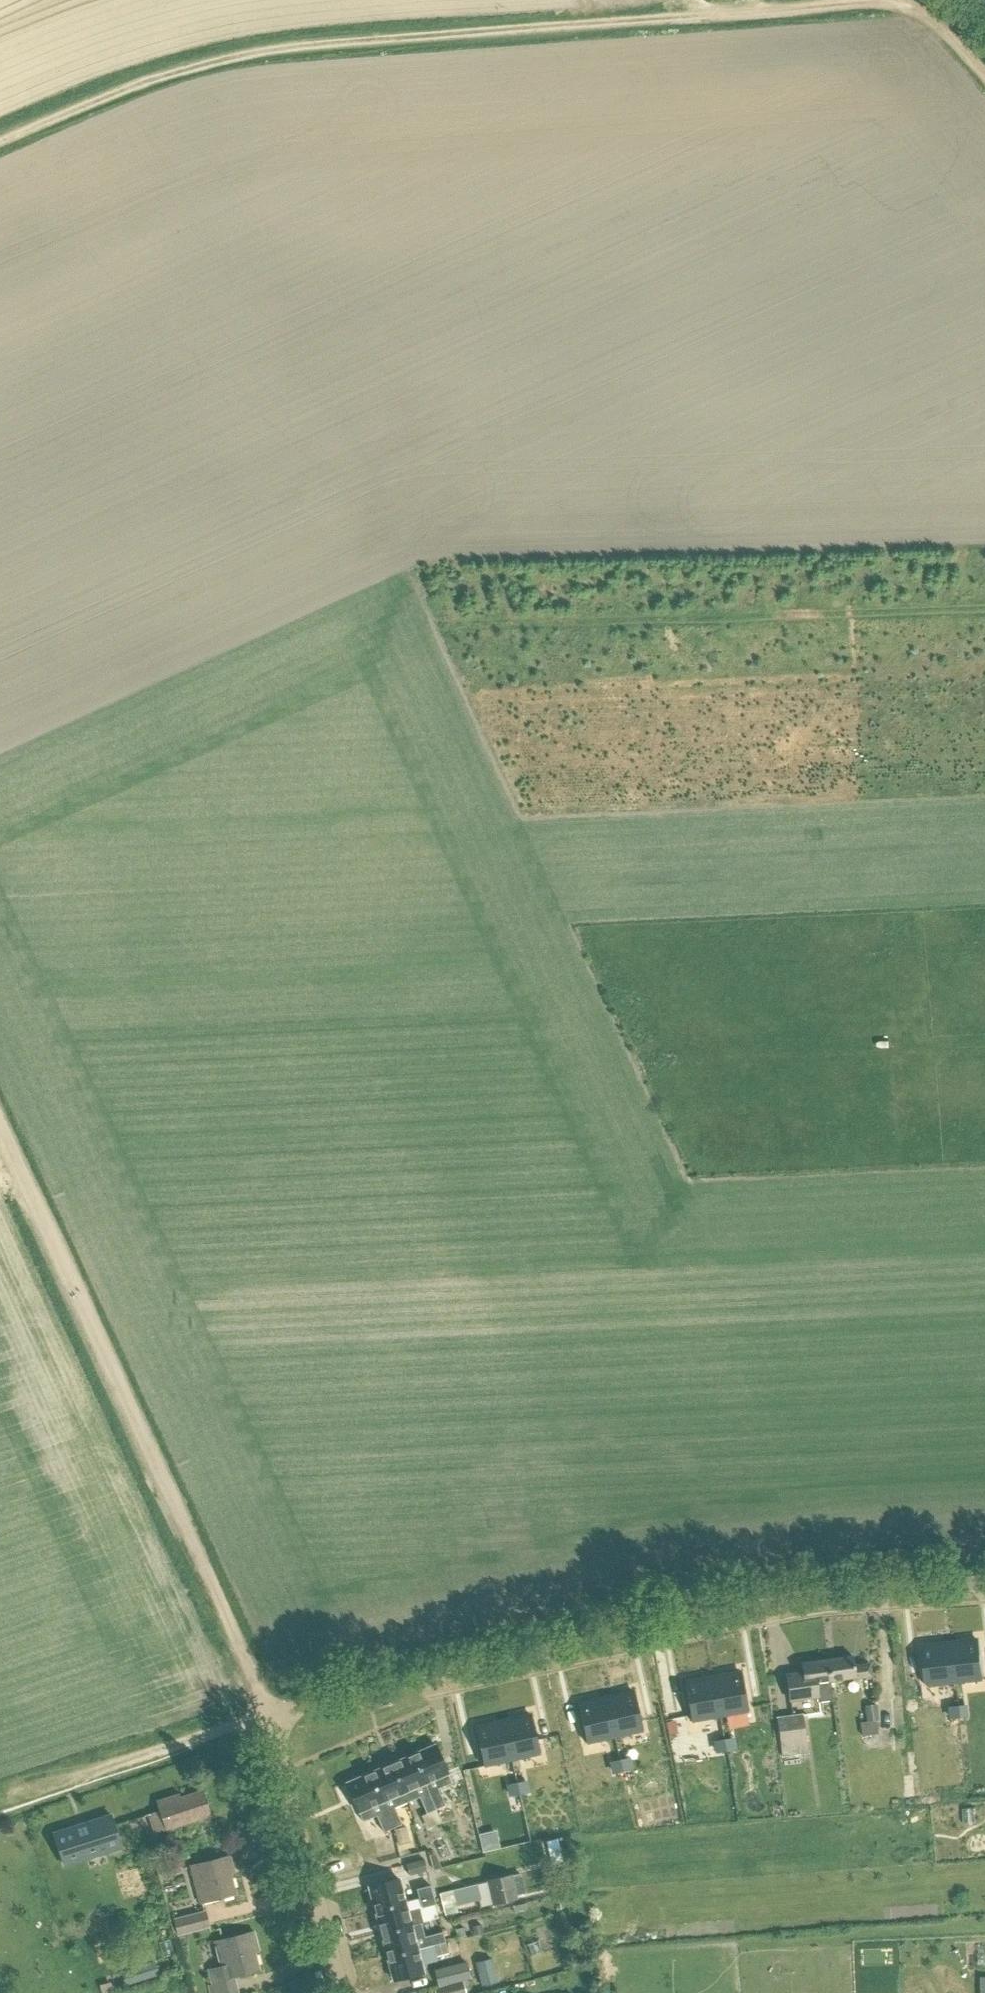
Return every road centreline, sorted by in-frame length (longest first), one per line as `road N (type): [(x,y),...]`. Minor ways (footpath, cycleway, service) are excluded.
road 1 (track): [(881,1),(249,49),(188,63),(0,141)]
road 2 (residential): [(267,1716),(818,1594),(984,1582)]
road 3 (track): [(267,1716),(0,1136)]
road 4 (residential): [(342,1992),(267,1716)]
road 5 (track): [(235,1726),(0,1803)]

